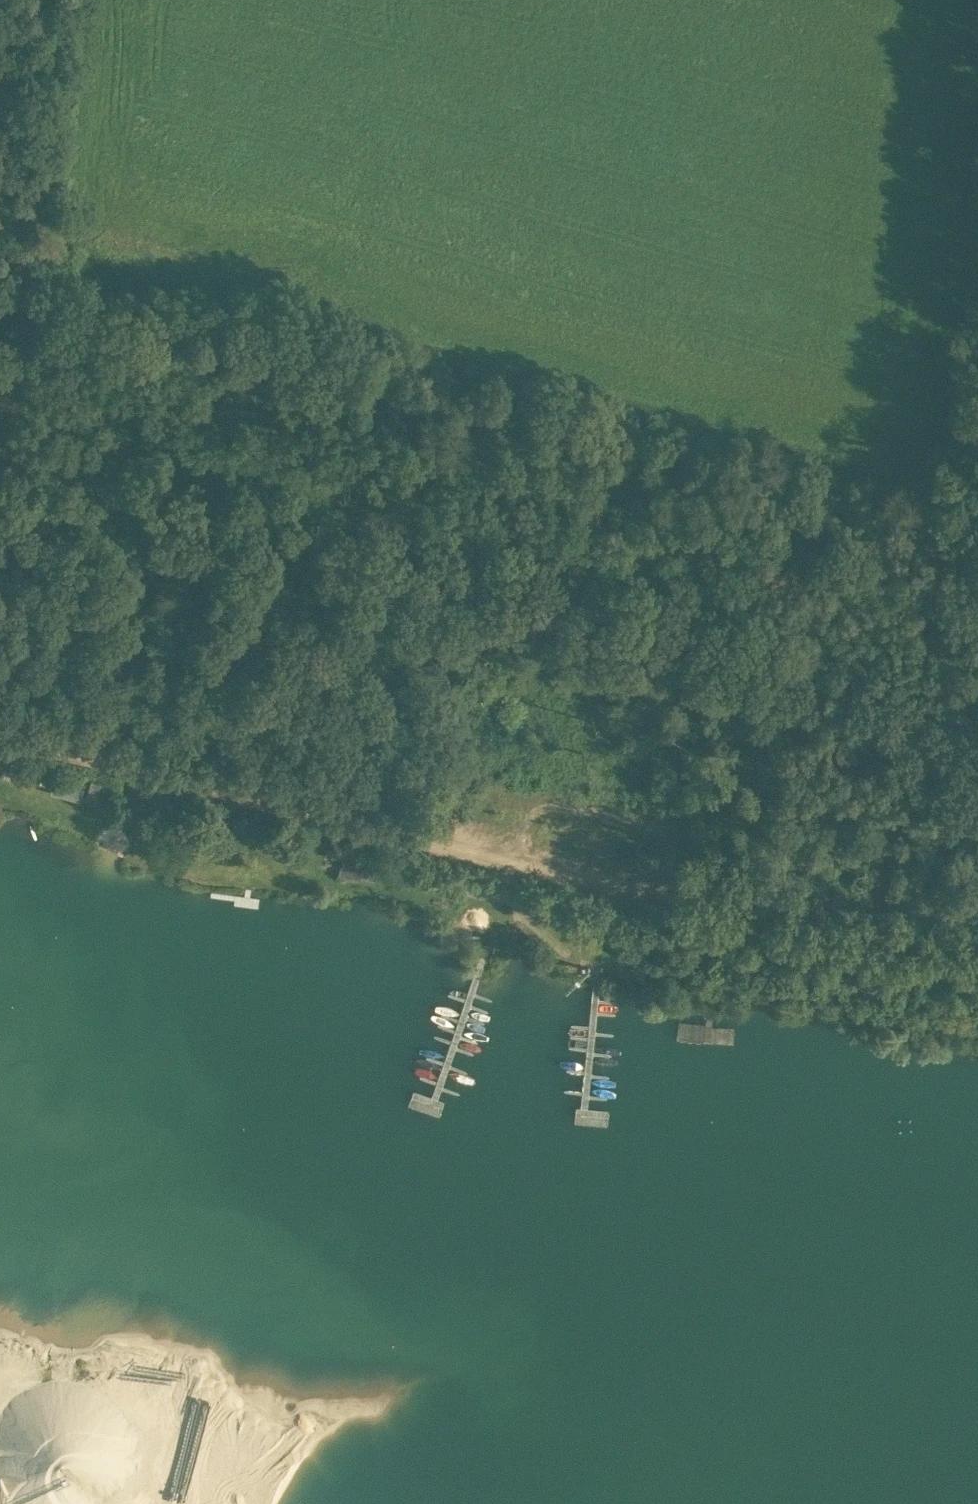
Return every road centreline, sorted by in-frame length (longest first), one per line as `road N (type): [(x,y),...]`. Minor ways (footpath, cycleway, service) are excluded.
road 1 (track): [(0,730),(67,760),(518,858)]
road 2 (track): [(518,858),(977,957)]

